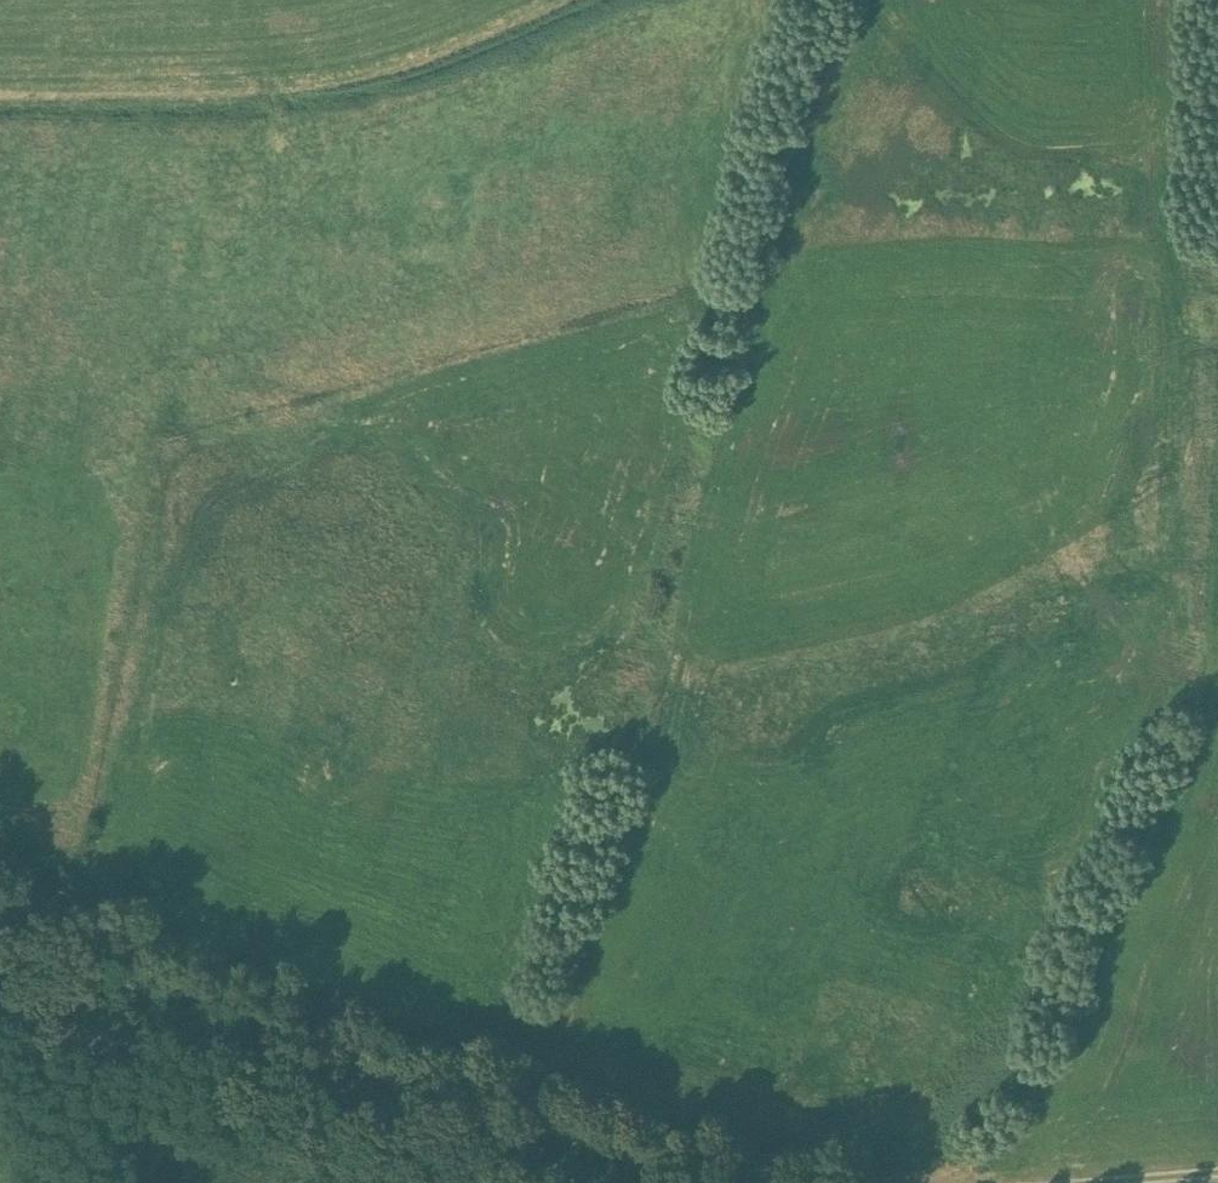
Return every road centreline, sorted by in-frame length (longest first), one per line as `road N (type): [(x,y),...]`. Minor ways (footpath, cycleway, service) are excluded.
road 1 (track): [(73,1052),(0,926)]
road 2 (track): [(1080,1182),(1217,1171)]
road 3 (track): [(115,1182),(73,1052)]

